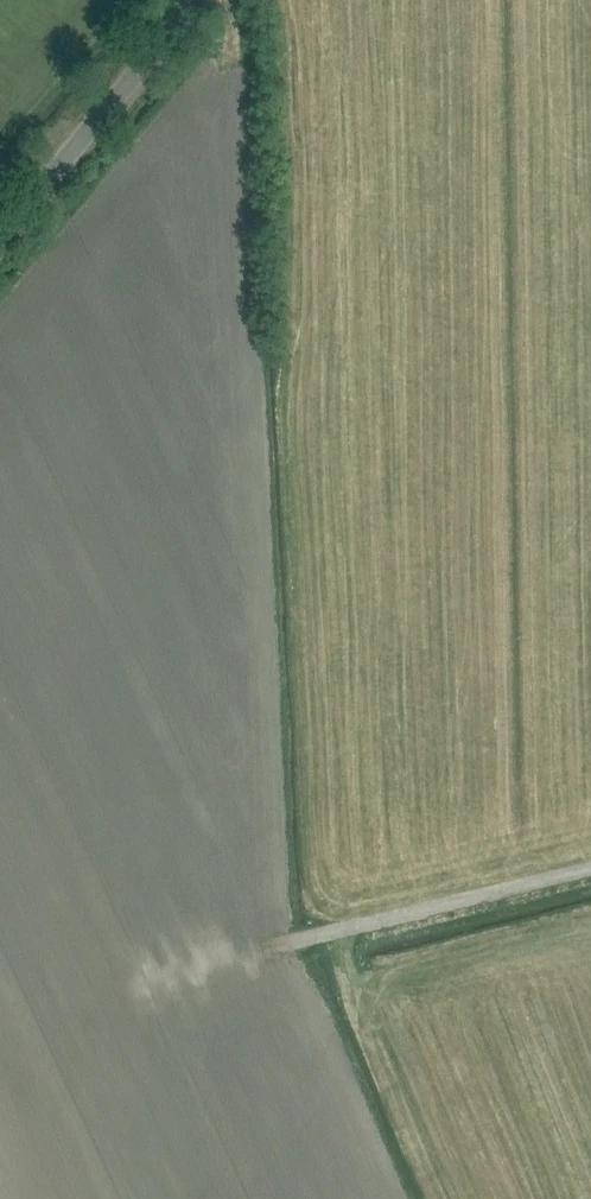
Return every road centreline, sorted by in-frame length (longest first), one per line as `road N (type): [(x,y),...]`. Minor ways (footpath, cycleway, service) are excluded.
road 1 (unclassified): [(0,238),(195,0)]

